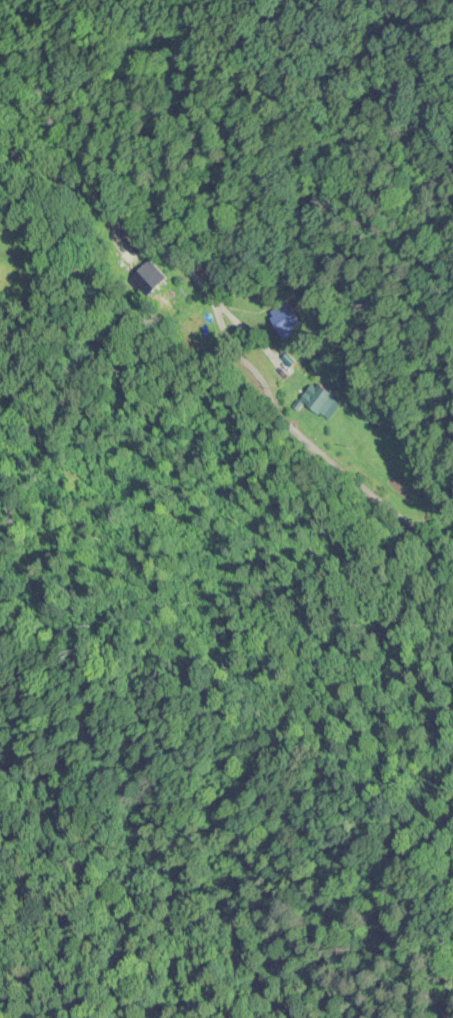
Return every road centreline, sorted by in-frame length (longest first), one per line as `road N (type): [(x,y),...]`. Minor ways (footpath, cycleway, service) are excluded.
road 1 (residential): [(0,157),(66,189),(198,280),(263,384),(452,575)]

